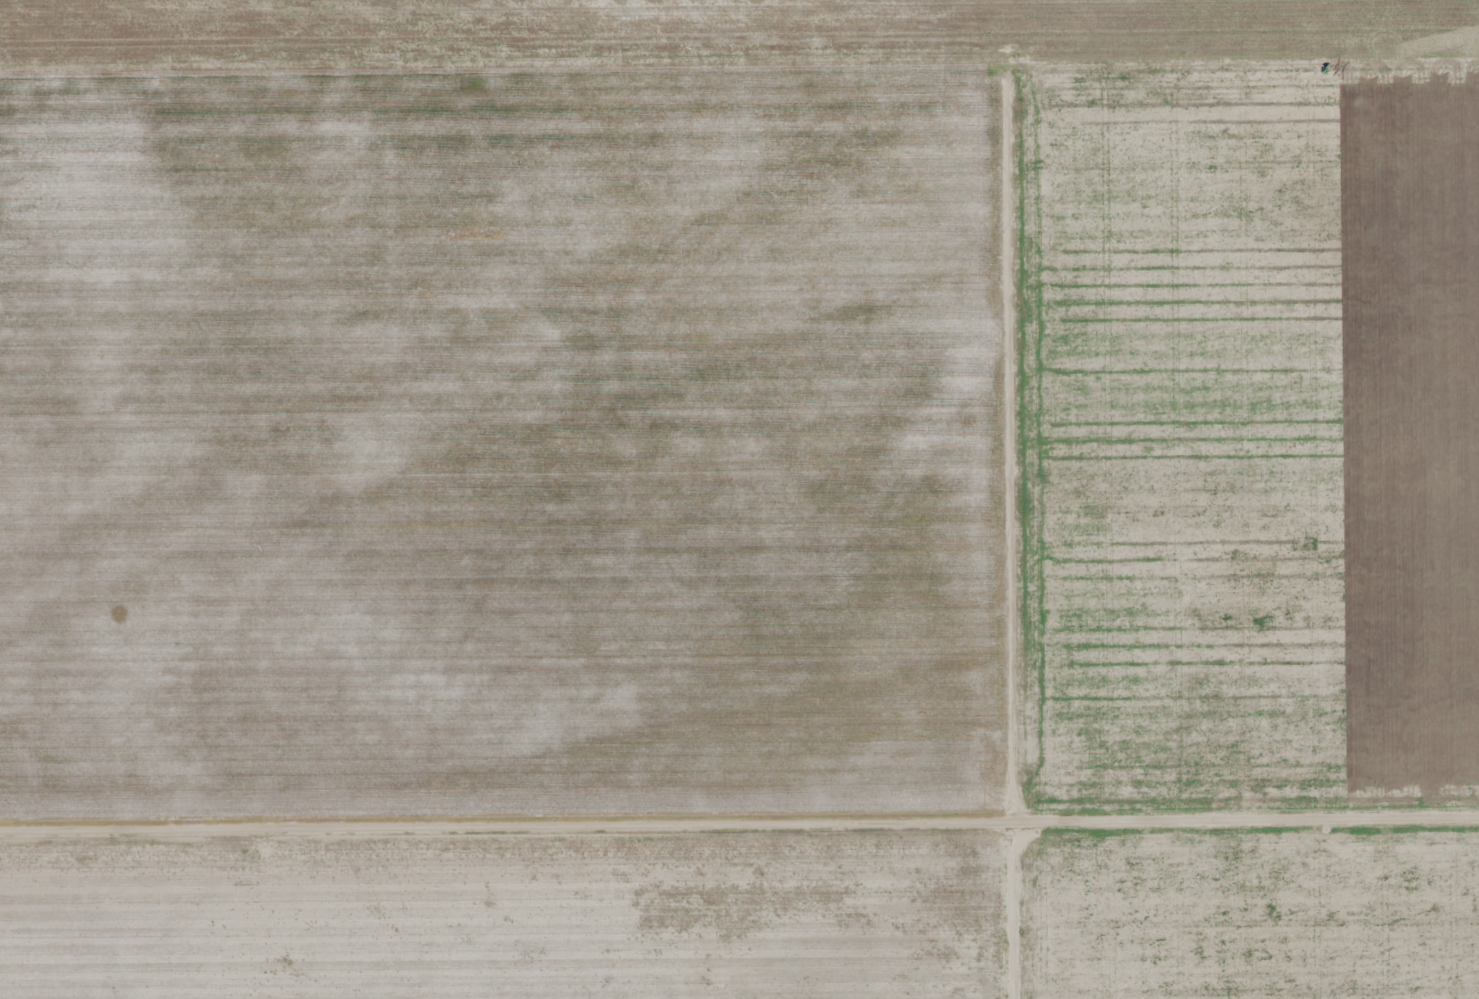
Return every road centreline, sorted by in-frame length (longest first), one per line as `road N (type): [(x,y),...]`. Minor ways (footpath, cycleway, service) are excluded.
road 1 (residential): [(0,806),(1478,793)]

